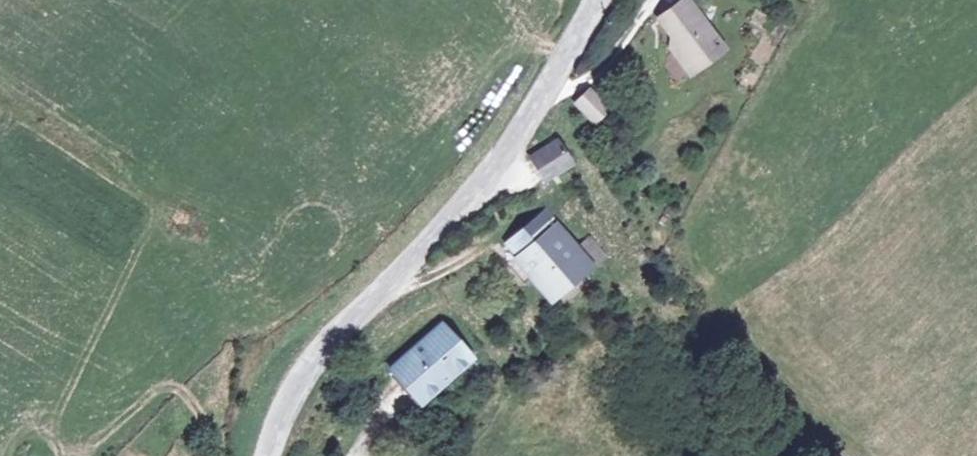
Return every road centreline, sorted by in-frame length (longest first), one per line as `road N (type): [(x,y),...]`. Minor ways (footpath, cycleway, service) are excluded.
road 1 (residential): [(596,0),(470,197),(297,388),(268,455)]

